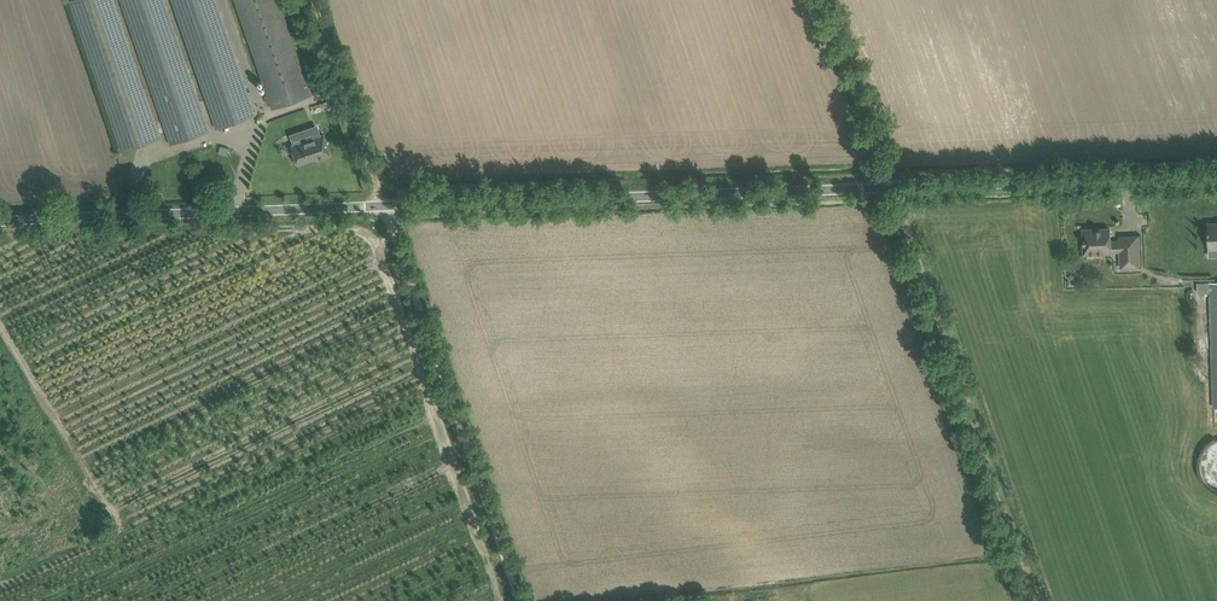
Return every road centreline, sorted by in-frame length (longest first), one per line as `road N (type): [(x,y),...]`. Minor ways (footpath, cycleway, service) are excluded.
road 1 (unclassified): [(0,223),(1216,181)]
road 2 (track): [(386,210),(521,600)]

